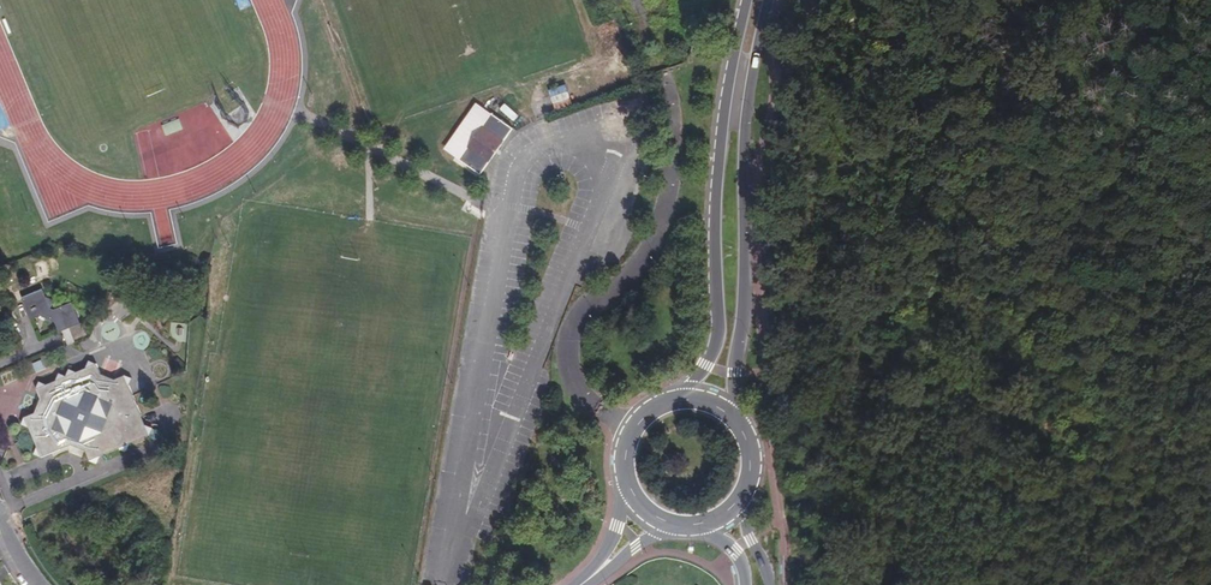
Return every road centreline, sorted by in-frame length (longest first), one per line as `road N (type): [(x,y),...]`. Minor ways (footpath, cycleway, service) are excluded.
road 1 (secondary): [(731,415),(742,287),(741,124),(765,0)]
road 2 (secondary): [(743,0),(712,208),(716,333),(703,365),(676,397)]
road 3 (secondary): [(676,397),(659,400),(627,428),(618,469),(623,488)]

